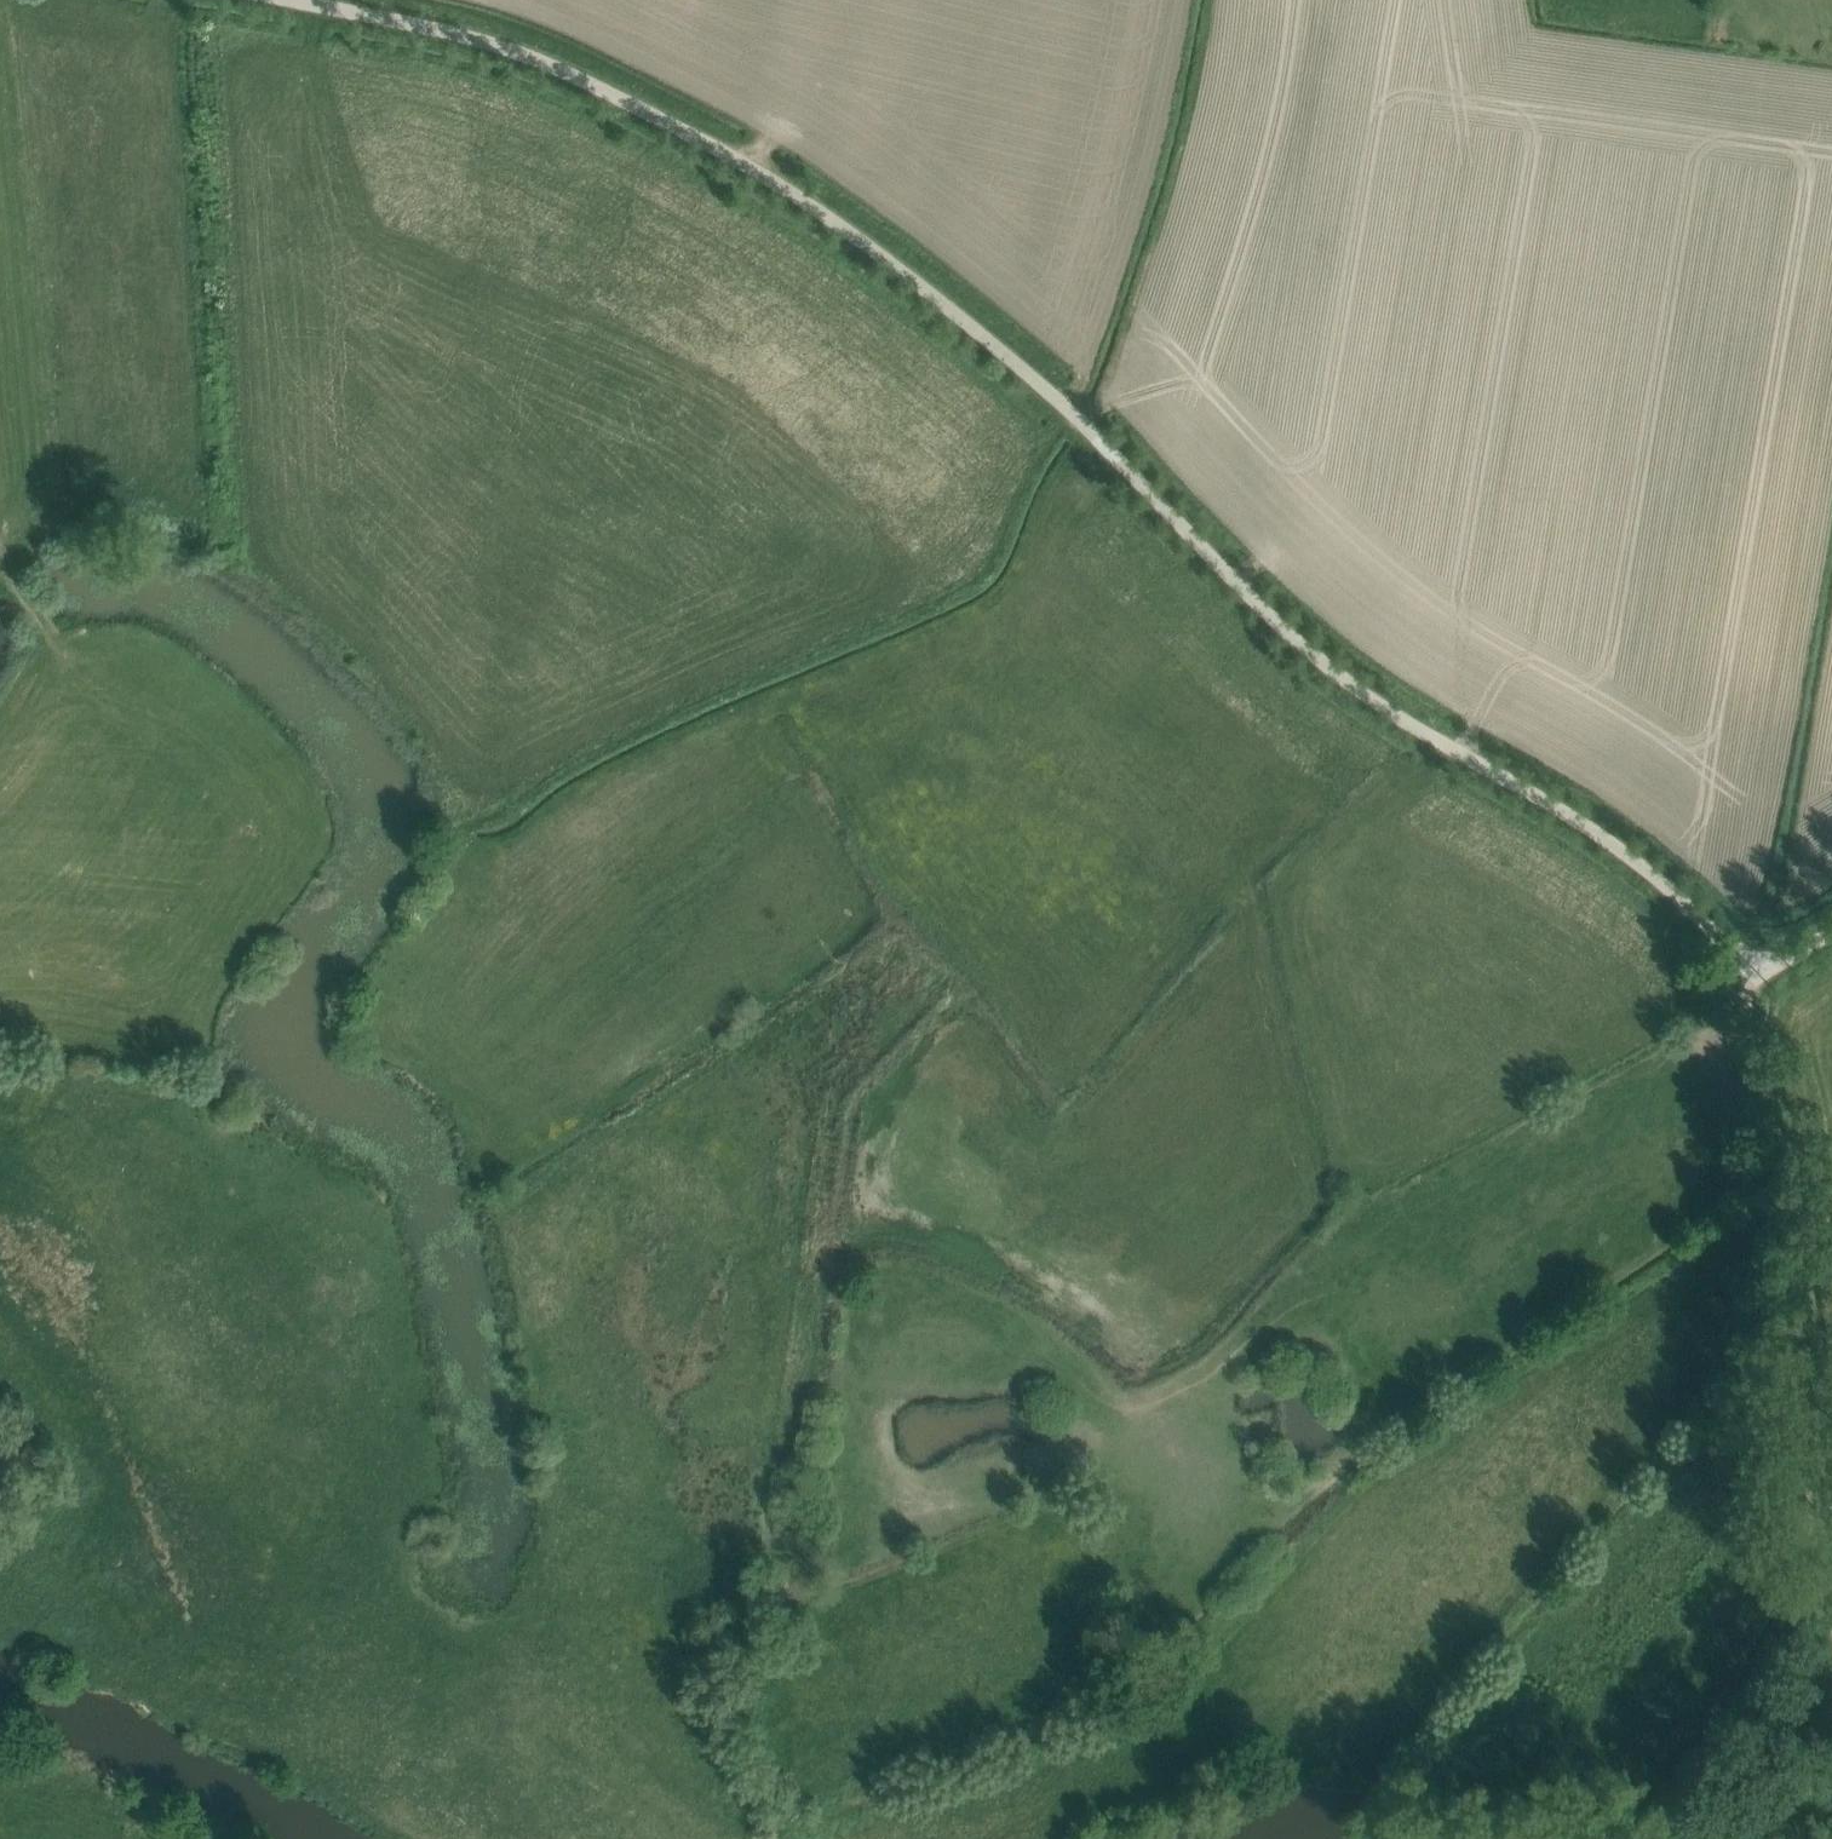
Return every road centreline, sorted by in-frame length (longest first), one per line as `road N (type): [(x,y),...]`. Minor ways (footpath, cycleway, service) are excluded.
road 1 (unclassified): [(1831,933),(1773,966),(1747,965),(1596,834),(1393,716),(1255,603),(1048,393),(807,204),(681,130),(484,41),(295,0)]
road 2 (track): [(1831,1629),(1812,1527),(1796,1253),(1750,1028),(1747,965)]

